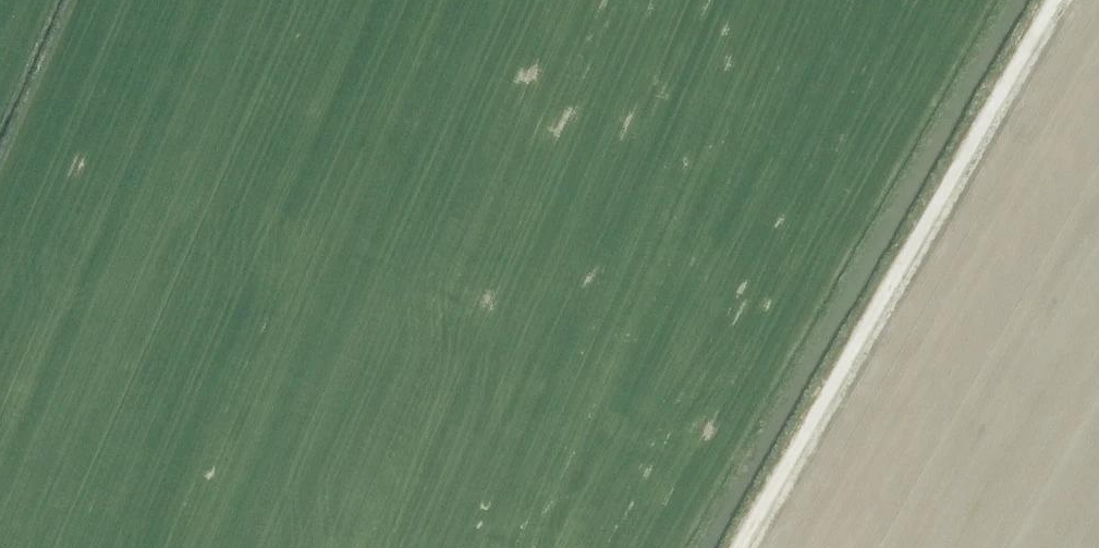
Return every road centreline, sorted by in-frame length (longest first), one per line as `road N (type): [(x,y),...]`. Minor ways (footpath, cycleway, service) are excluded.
road 1 (track): [(736,547),(1055,0)]

